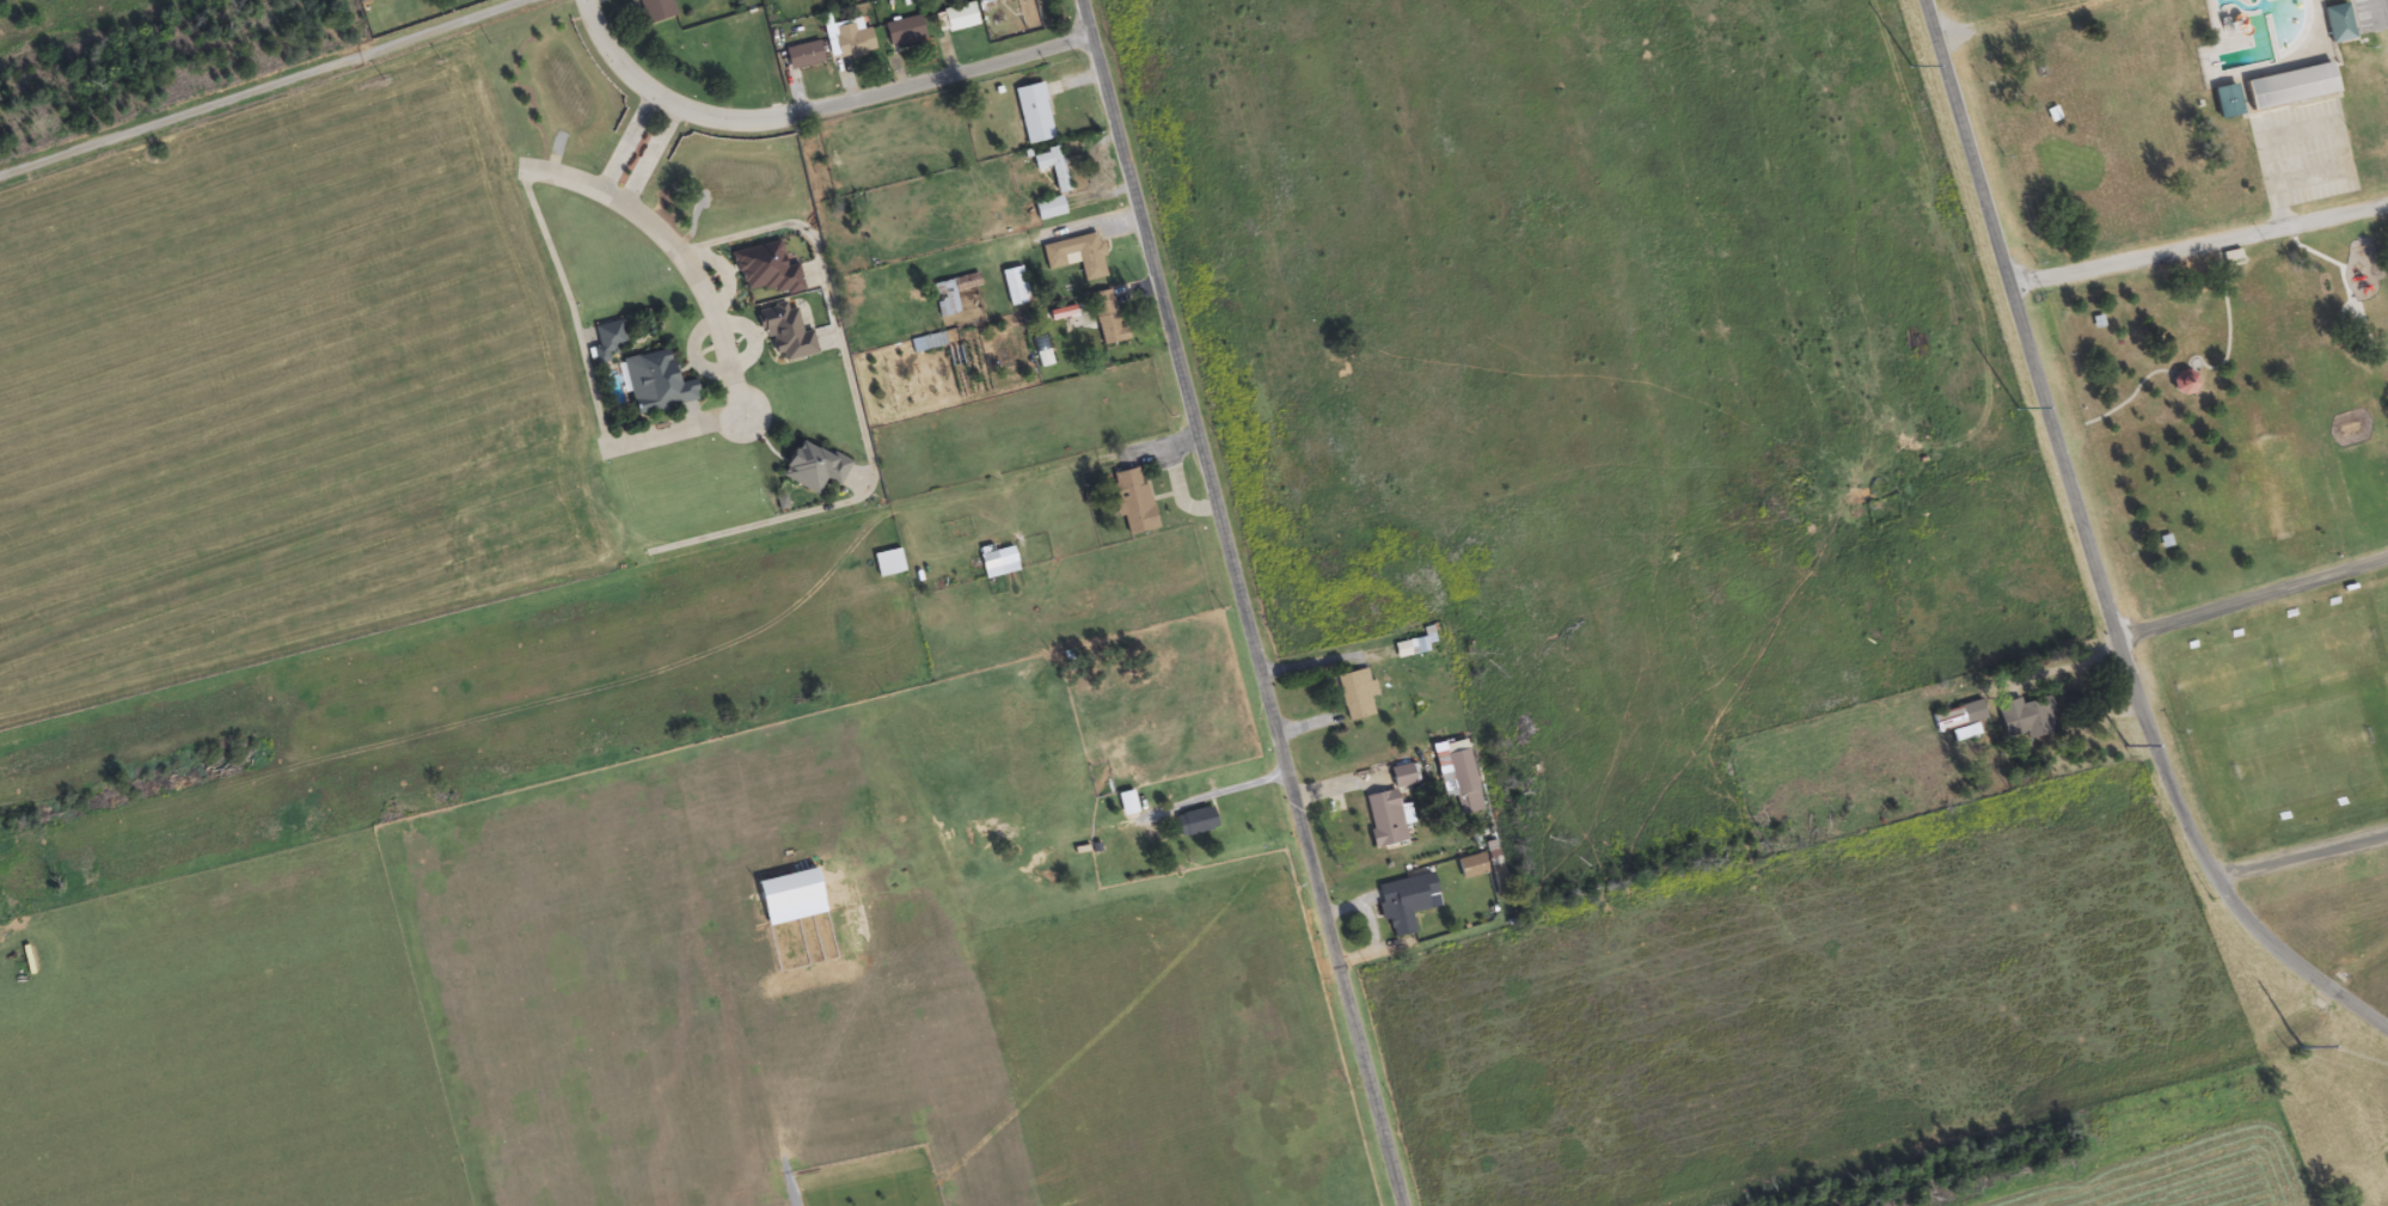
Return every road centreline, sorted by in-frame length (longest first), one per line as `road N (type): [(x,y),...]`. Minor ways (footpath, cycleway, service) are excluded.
road 1 (residential): [(1401,1205),(1078,0)]
road 2 (tertiary): [(2387,1038),(2290,971),(2212,873),(2172,796),(2114,639),(1916,0)]
road 3 (residential): [(0,191),(563,0)]
road 4 (residential): [(1088,38),(672,148)]
road 5 (residential): [(2006,287),(2074,282),(2387,209)]
road 6 (residential): [(2114,639),(2387,559)]
road 7 (residential): [(672,148),(624,127),(579,0)]

